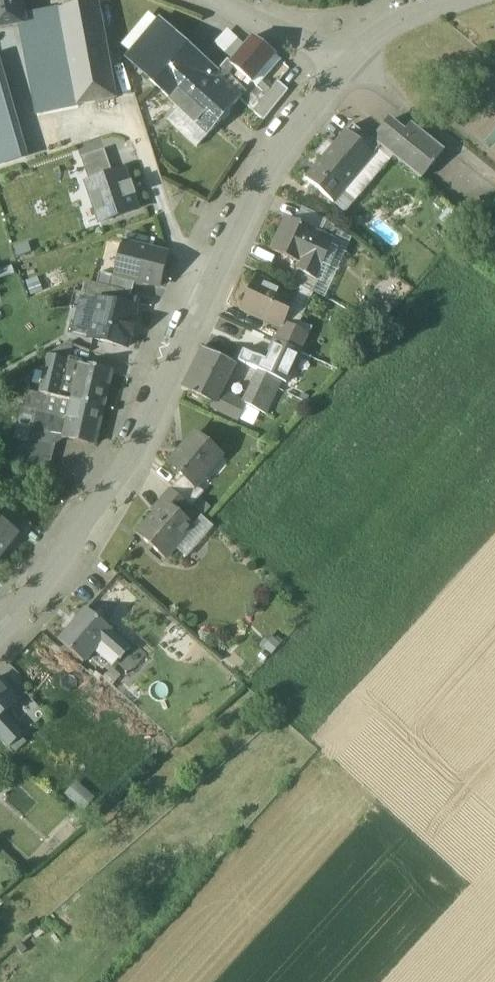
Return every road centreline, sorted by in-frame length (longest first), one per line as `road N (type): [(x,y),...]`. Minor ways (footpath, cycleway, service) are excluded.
road 1 (tertiary): [(0,630),(44,581),(129,457),(250,196),(339,68)]
road 2 (tertiary): [(339,68),(399,22),(461,0)]
road 3 (residential): [(339,68),(287,31),(218,0)]

